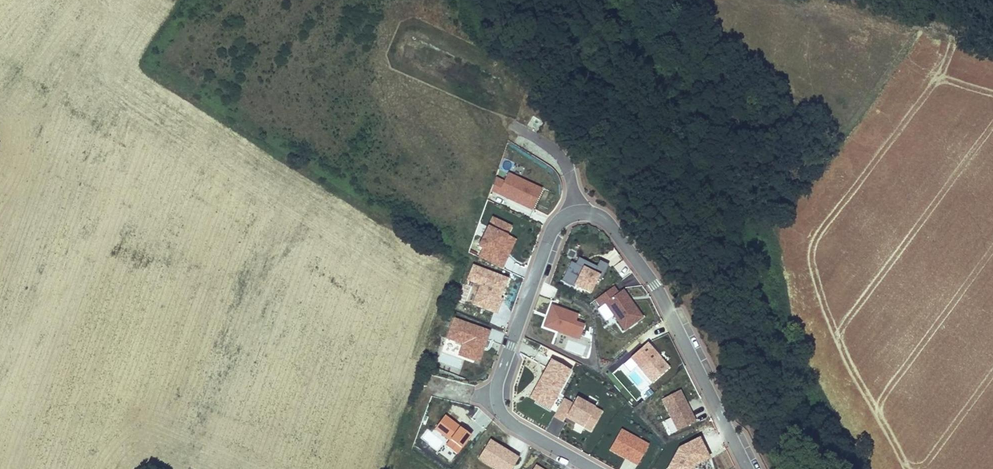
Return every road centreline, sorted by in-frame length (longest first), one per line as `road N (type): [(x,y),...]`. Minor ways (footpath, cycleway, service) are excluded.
road 1 (residential): [(592,468),(508,422),(497,397),(552,230),(575,213)]
road 2 (residential): [(575,213),(605,221),(654,285),(747,468)]

